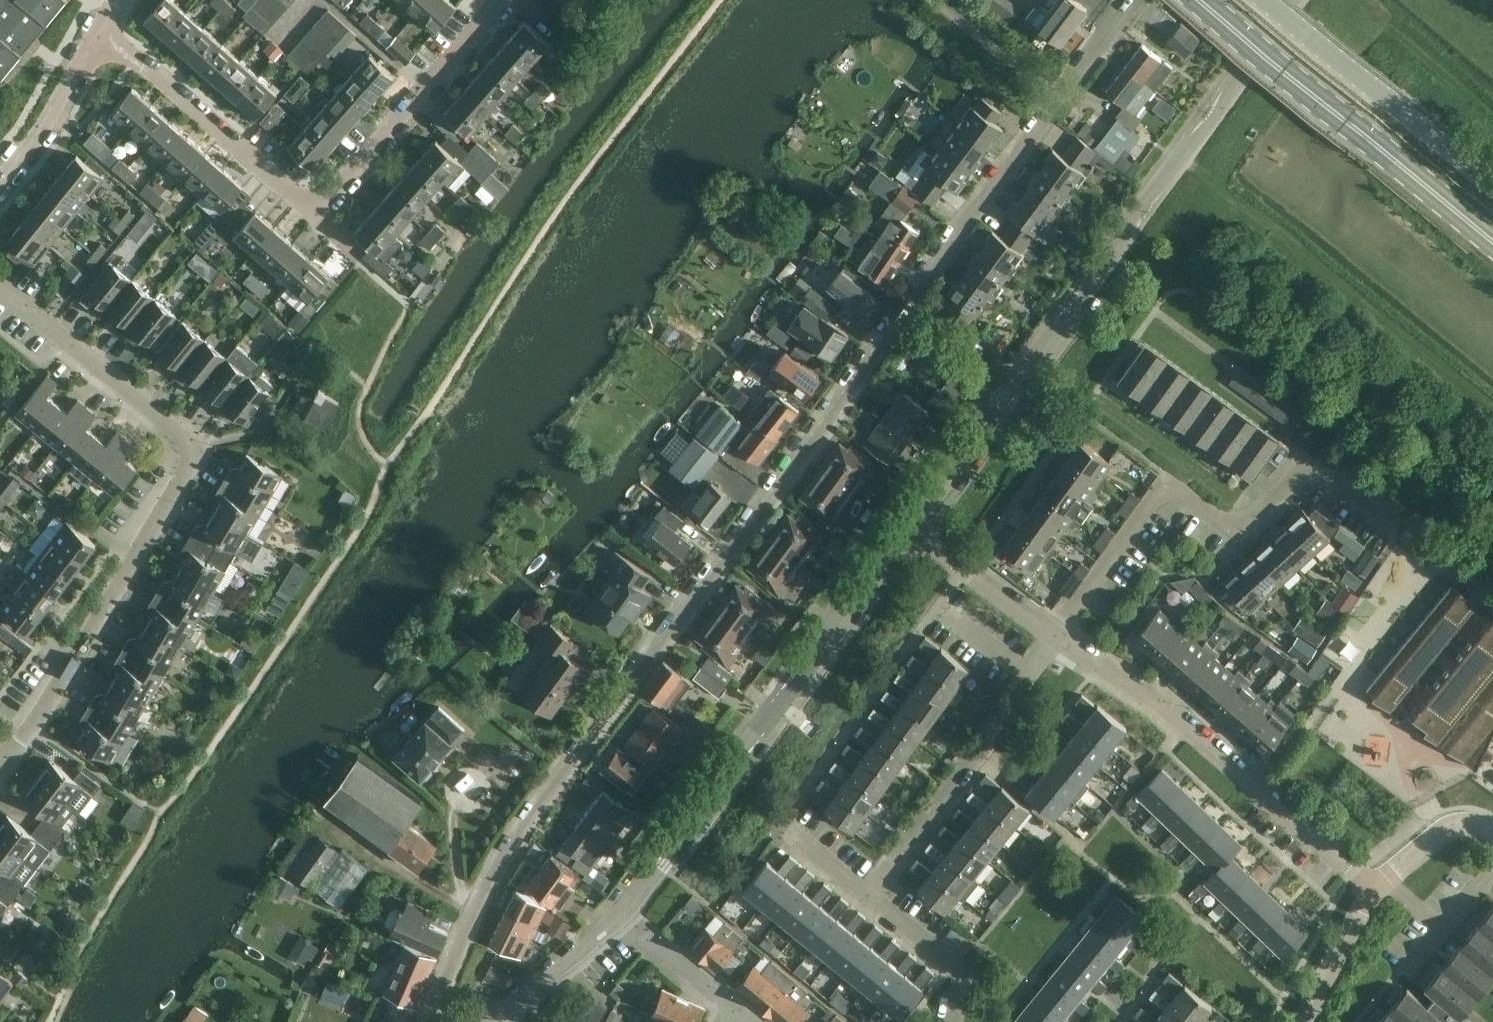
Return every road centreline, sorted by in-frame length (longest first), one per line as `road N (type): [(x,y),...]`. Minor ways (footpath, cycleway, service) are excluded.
road 1 (residential): [(428,1021),(485,885),(543,794),(1135,0)]
road 2 (unclassified): [(911,525),(1294,0)]
road 3 (residential): [(6,759),(201,451),(0,291)]
road 4 (residential): [(499,0),(311,213),(103,31)]
road 5 (unclassified): [(621,910),(911,525)]
road 6 (residential): [(1058,634),(1170,483),(1235,531),(1308,470),(1391,530)]
road 7 (residential): [(1376,890),(1188,726),(1062,636)]
road 8 (primary): [(1492,246),(1197,0)]
road 9 (residential): [(1062,636),(870,896)]
road 10 (unclassified): [(1492,187),(1267,0)]
road 11 (residential): [(1058,634),(911,525)]
road 12 (residential): [(103,31),(0,178)]
road 13 (residential): [(954,1021),(967,973),(870,896)]
road 14 (unclassified): [(491,1021),(621,910)]
road 15 (residential): [(621,910),(736,1010)]
road 16 (residential): [(1376,890),(1304,1021)]
road 17 (residential): [(1492,837),(1473,824),(1456,825),(1376,890)]

